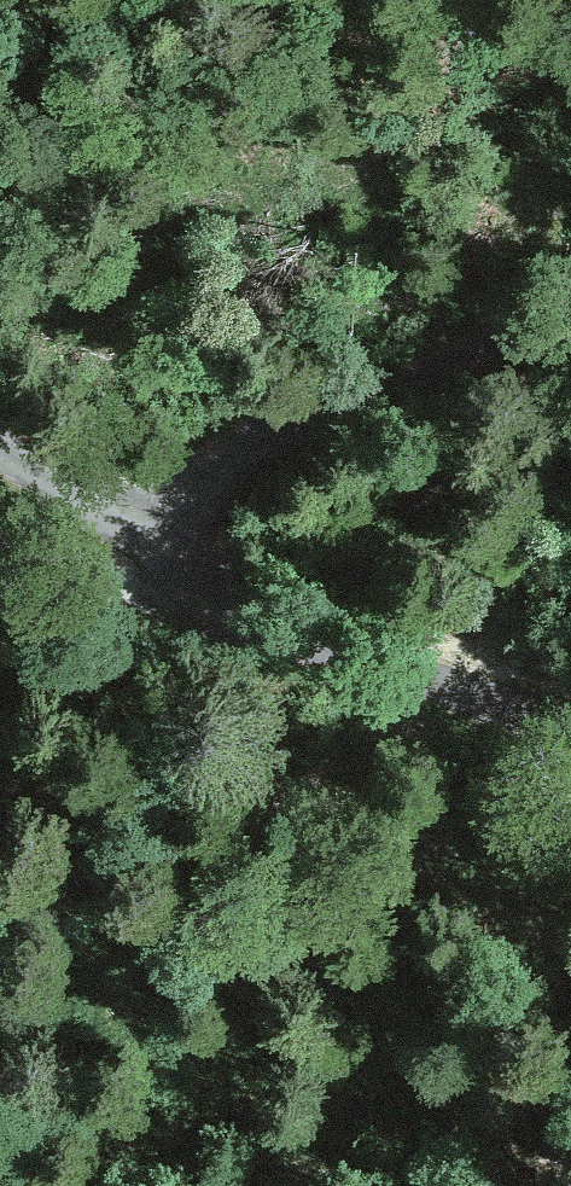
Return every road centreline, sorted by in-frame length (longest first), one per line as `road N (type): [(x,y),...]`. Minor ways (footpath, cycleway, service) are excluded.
road 1 (unclassified): [(0,442),(144,531),(255,620),(324,654),(570,731)]
road 2 (track): [(543,723),(402,744),(267,798),(0,1011)]
road 3 (track): [(144,531),(361,387),(570,312)]
road 4 (track): [(255,620),(0,565)]

